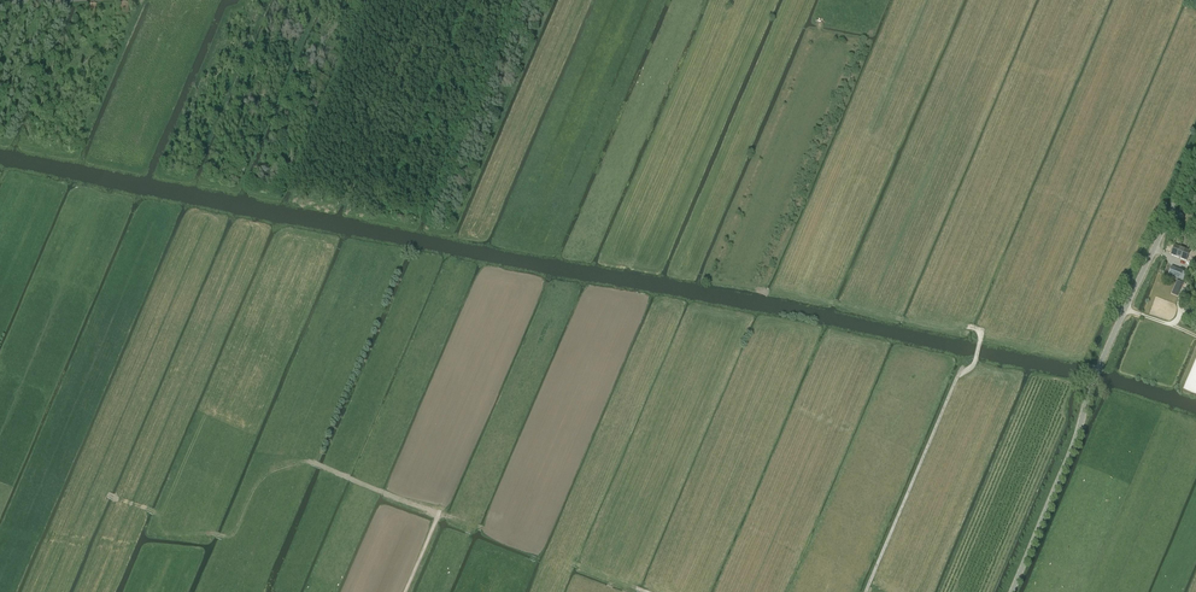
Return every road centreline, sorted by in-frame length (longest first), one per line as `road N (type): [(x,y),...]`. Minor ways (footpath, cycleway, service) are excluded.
road 1 (tertiary): [(1013,591),(1195,146)]
road 2 (track): [(866,591),(946,407),(975,367),(980,339),(970,330)]

